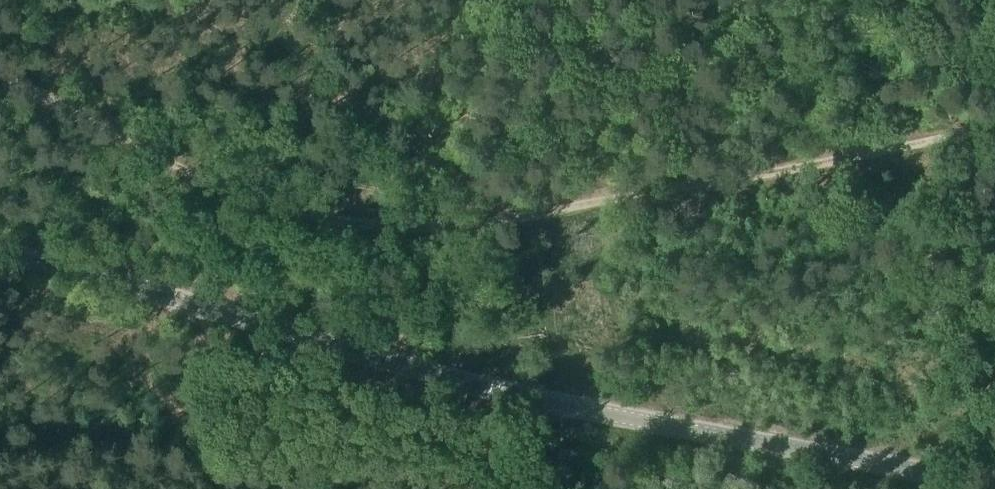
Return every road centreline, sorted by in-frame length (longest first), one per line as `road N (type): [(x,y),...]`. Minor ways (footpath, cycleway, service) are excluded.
road 1 (track): [(0,70),(195,173),(299,212),(391,227),(475,225),(994,127)]
road 2 (tertiary): [(994,488),(574,412),(0,249)]

